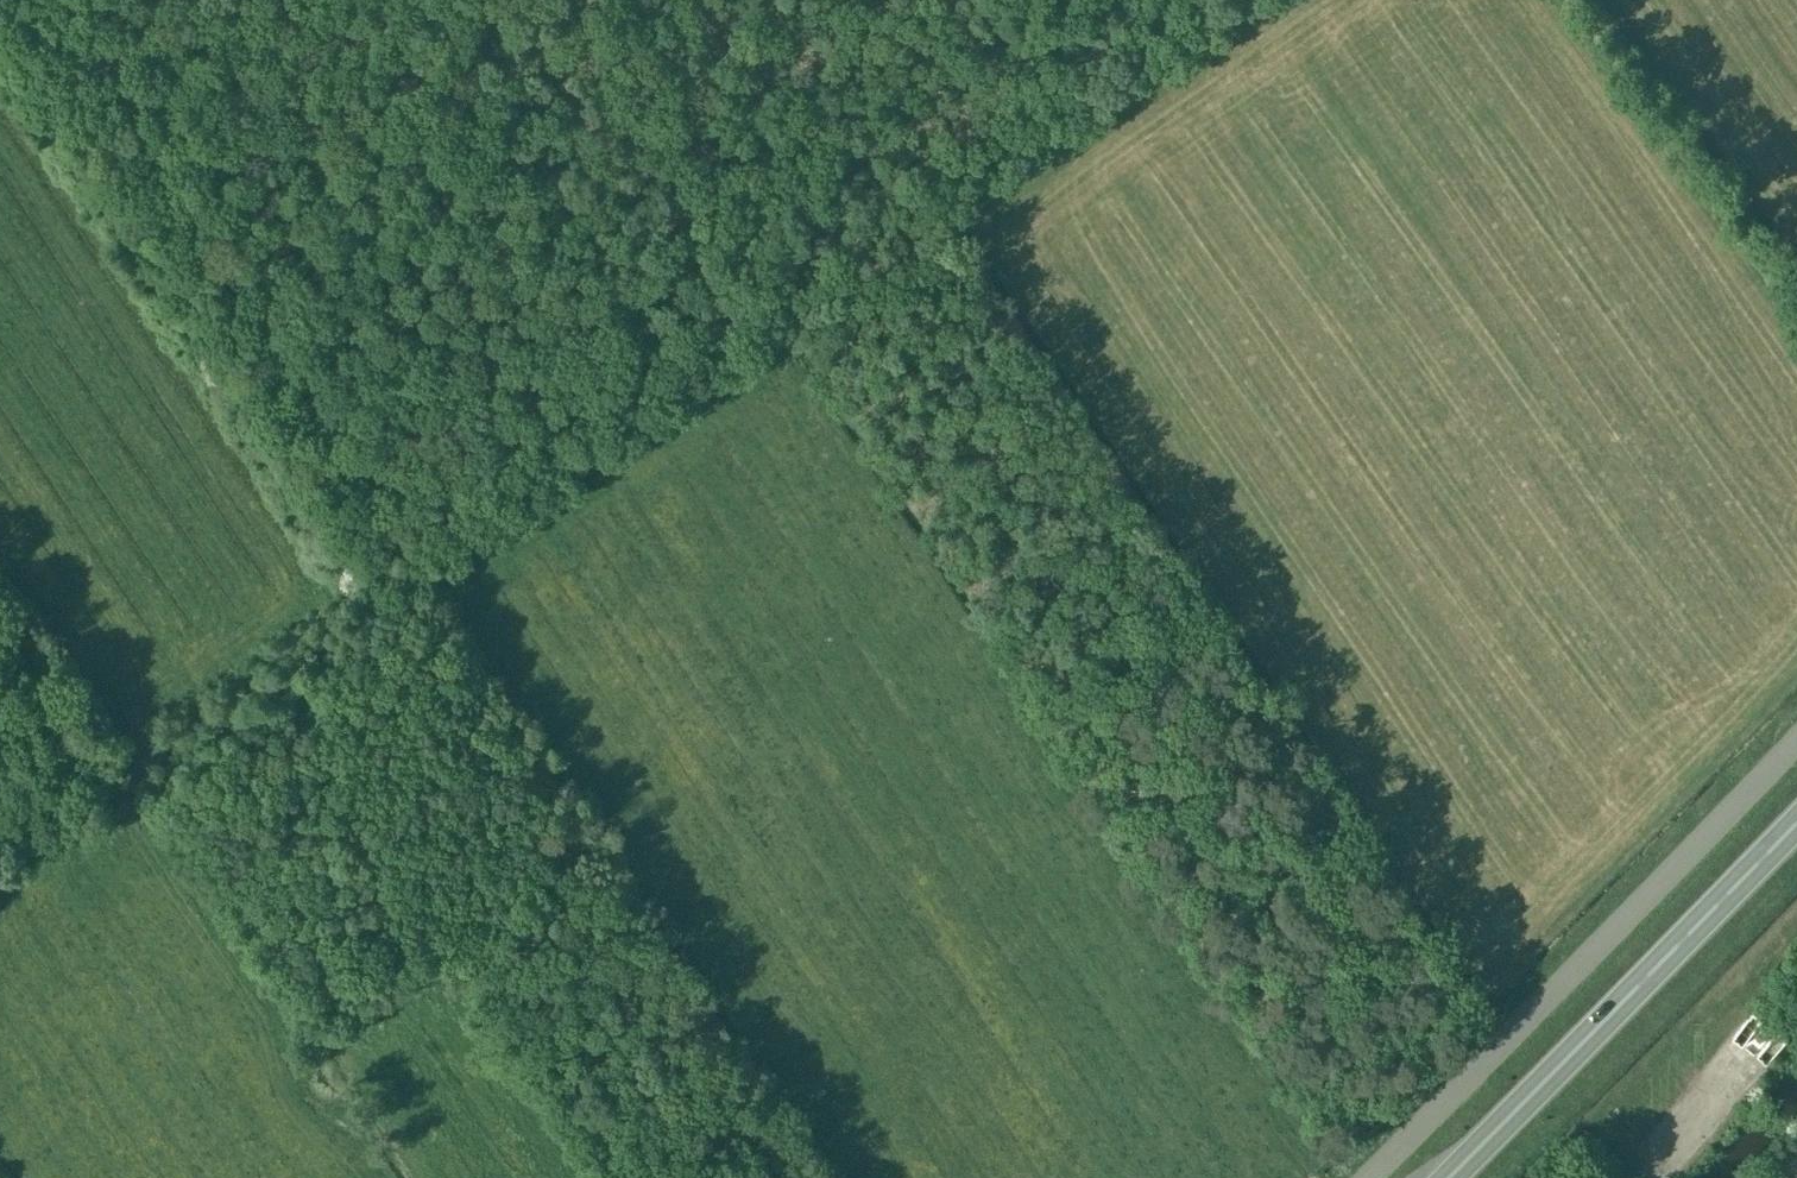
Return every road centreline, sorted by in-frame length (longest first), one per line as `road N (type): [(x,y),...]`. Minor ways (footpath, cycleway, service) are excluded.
road 1 (unclassified): [(1367,1177),(1796,736)]
road 2 (trunk): [(1446,1177),(1796,819)]

